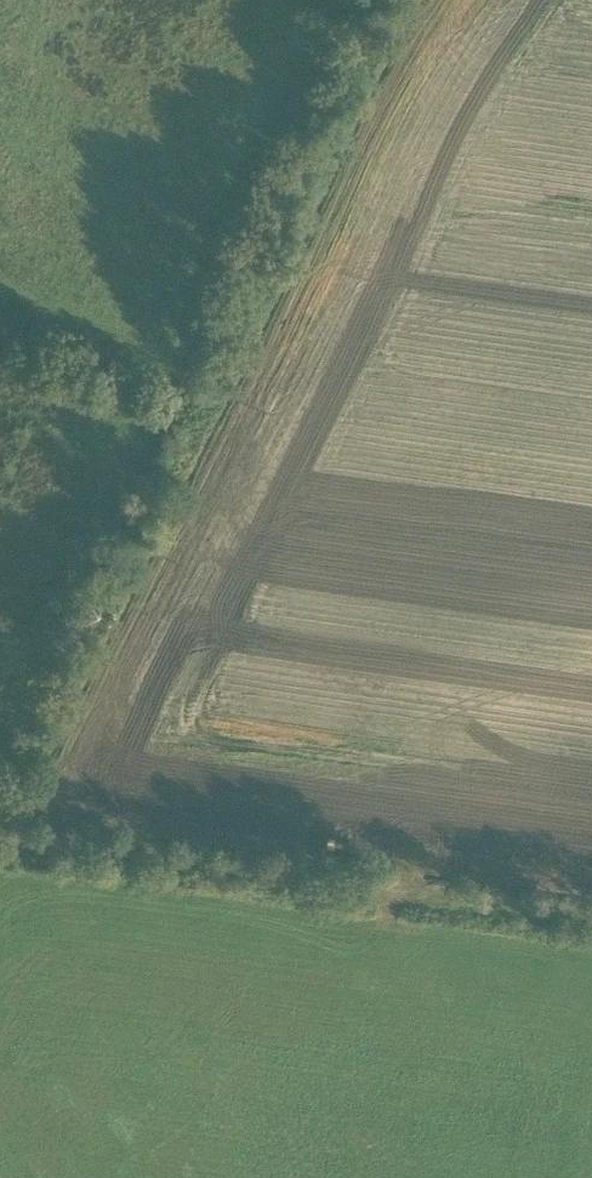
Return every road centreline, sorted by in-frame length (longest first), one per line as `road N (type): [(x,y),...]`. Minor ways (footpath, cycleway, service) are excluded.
road 1 (track): [(591,917),(0,836)]

